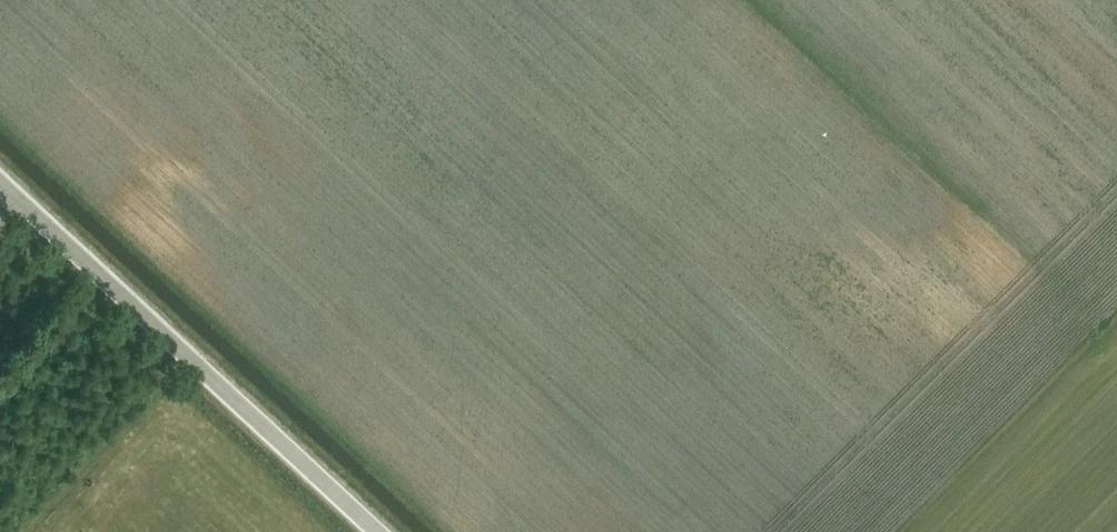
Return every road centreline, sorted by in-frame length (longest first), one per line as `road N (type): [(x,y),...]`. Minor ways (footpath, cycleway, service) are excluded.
road 1 (unclassified): [(382,531),(0,181)]

